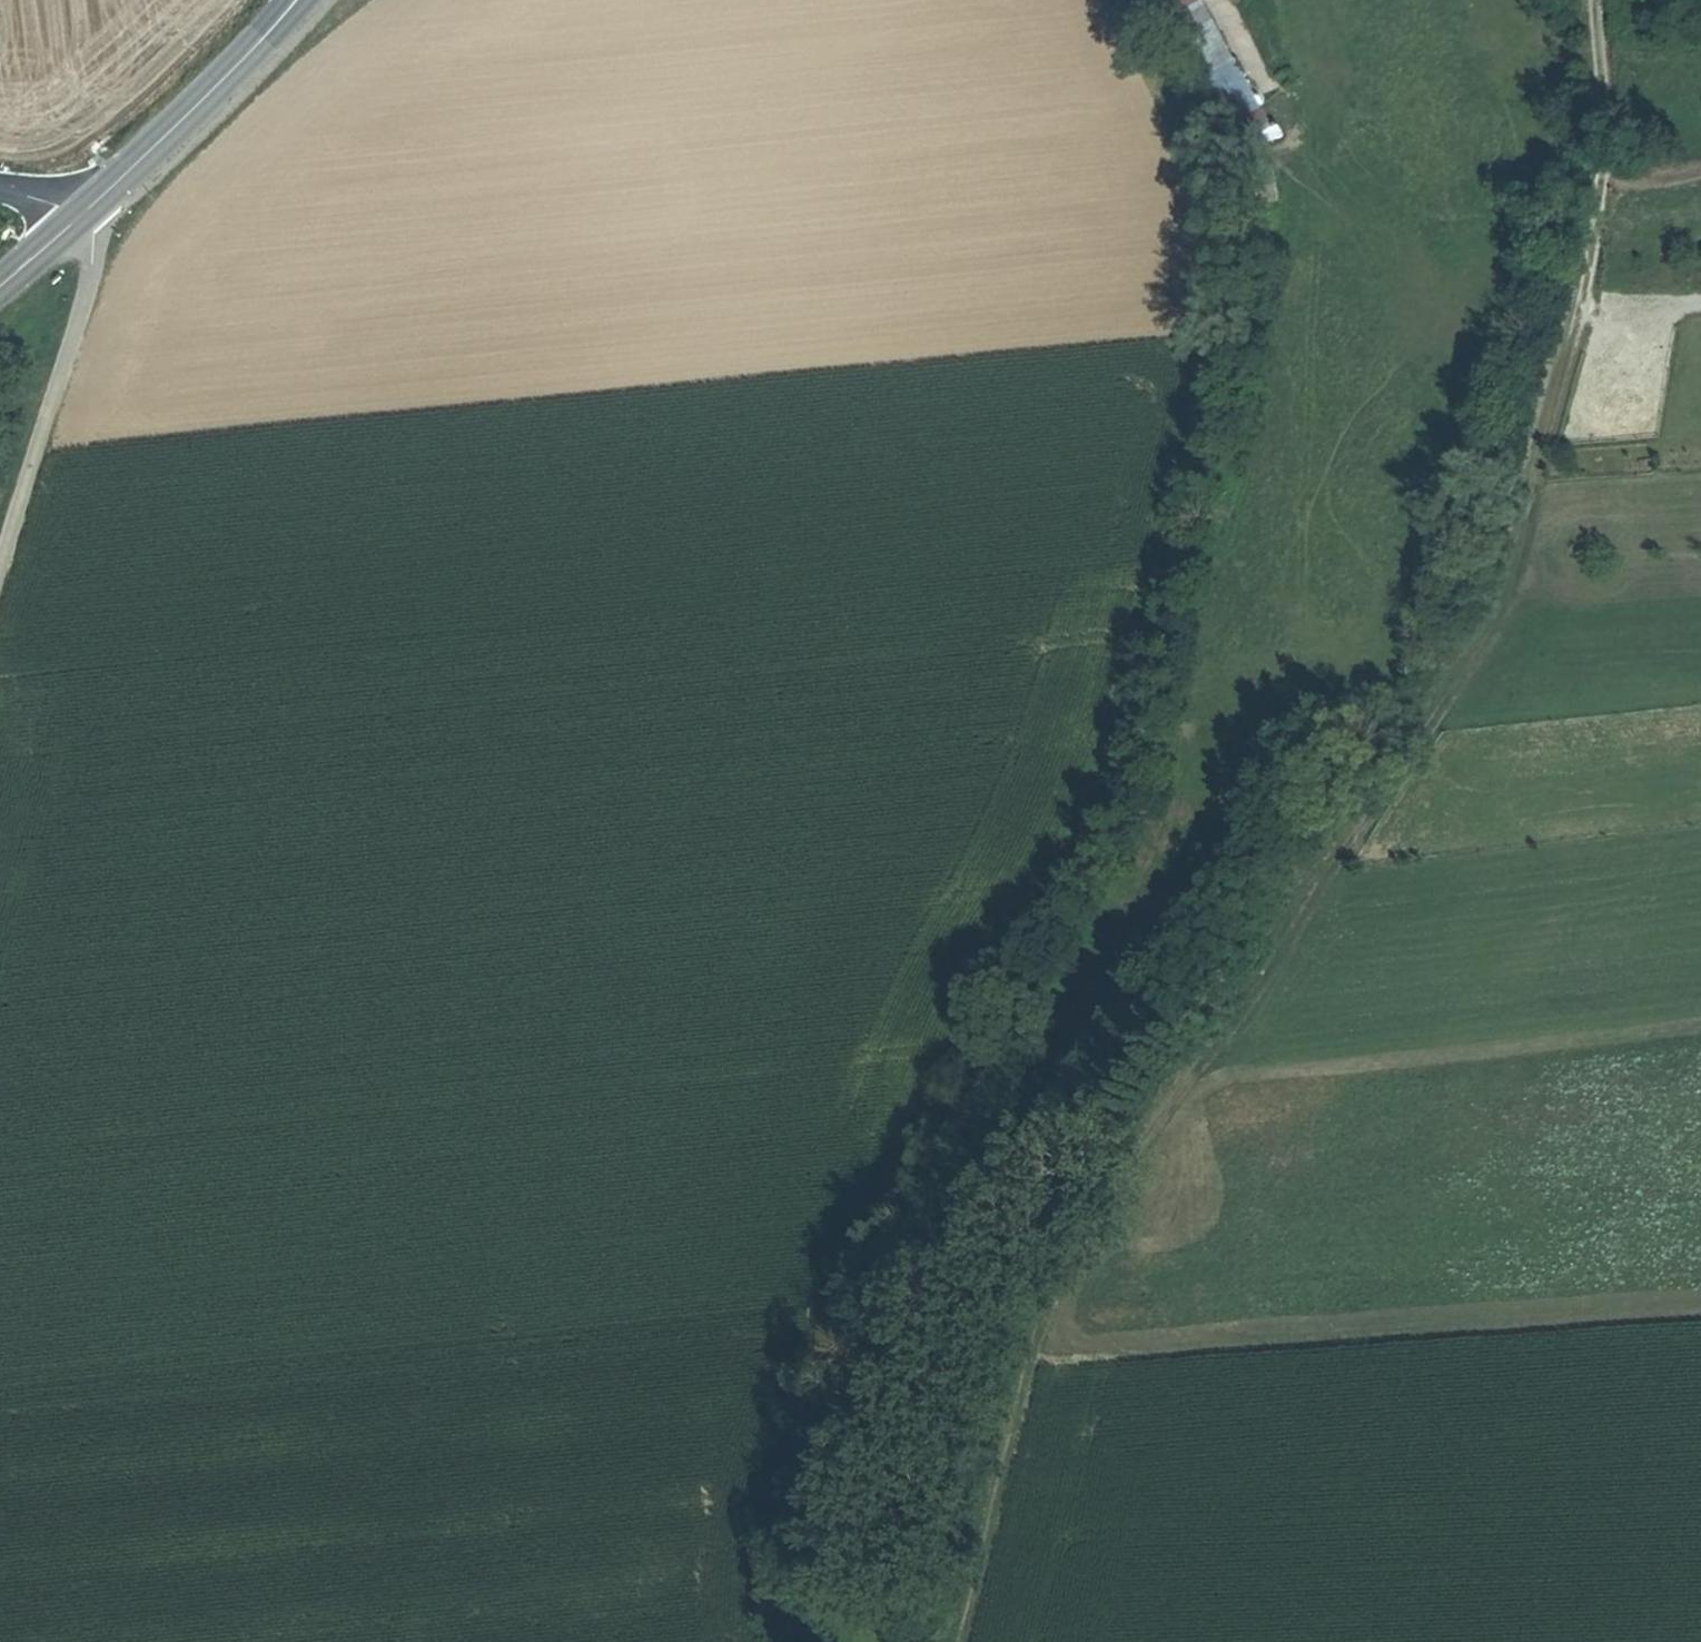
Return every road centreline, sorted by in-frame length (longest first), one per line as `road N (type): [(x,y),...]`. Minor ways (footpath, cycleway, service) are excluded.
road 1 (track): [(1590,0),(1613,286),(1505,630),(1465,720),(1257,987),(1003,1350),(935,1641)]
road 2 (track): [(0,579),(82,302),(90,250),(78,216)]
road 3 (secondary): [(78,216),(295,0)]

